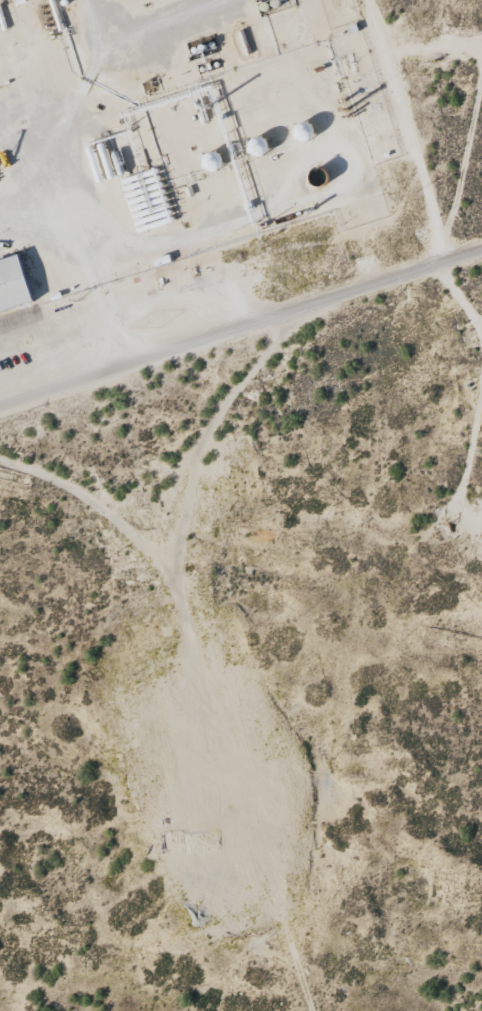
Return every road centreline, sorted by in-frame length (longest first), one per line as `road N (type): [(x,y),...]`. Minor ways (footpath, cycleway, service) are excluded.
road 1 (track): [(337,1010),(189,566),(274,316)]
road 2 (residential): [(0,410),(481,250)]
road 3 (track): [(481,304),(440,254),(445,109),(481,42)]
road 4 (track): [(189,566),(0,490)]
road 5 (track): [(445,109),(410,103),(381,0)]

